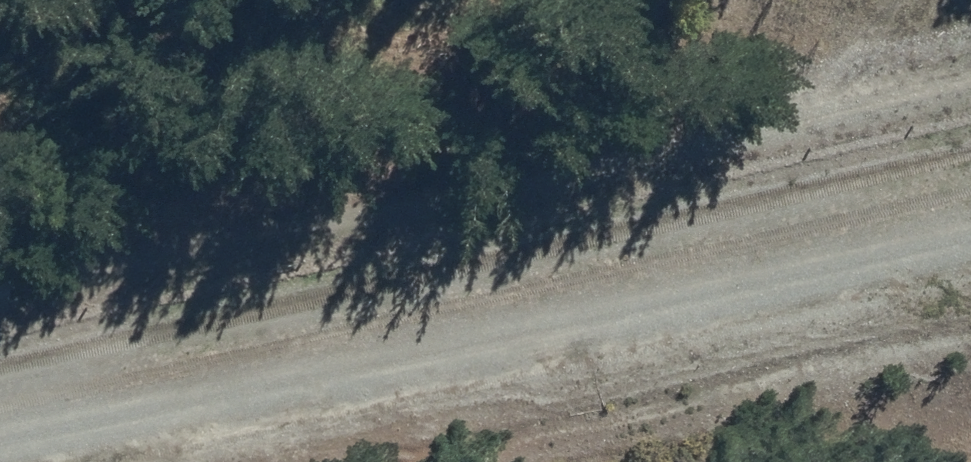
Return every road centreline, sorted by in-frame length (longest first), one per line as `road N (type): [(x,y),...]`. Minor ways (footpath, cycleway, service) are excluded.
road 1 (track): [(0,295),(970,77)]
road 2 (unclassified): [(0,408),(970,201)]
road 3 (track): [(740,250),(726,390),(675,461)]

